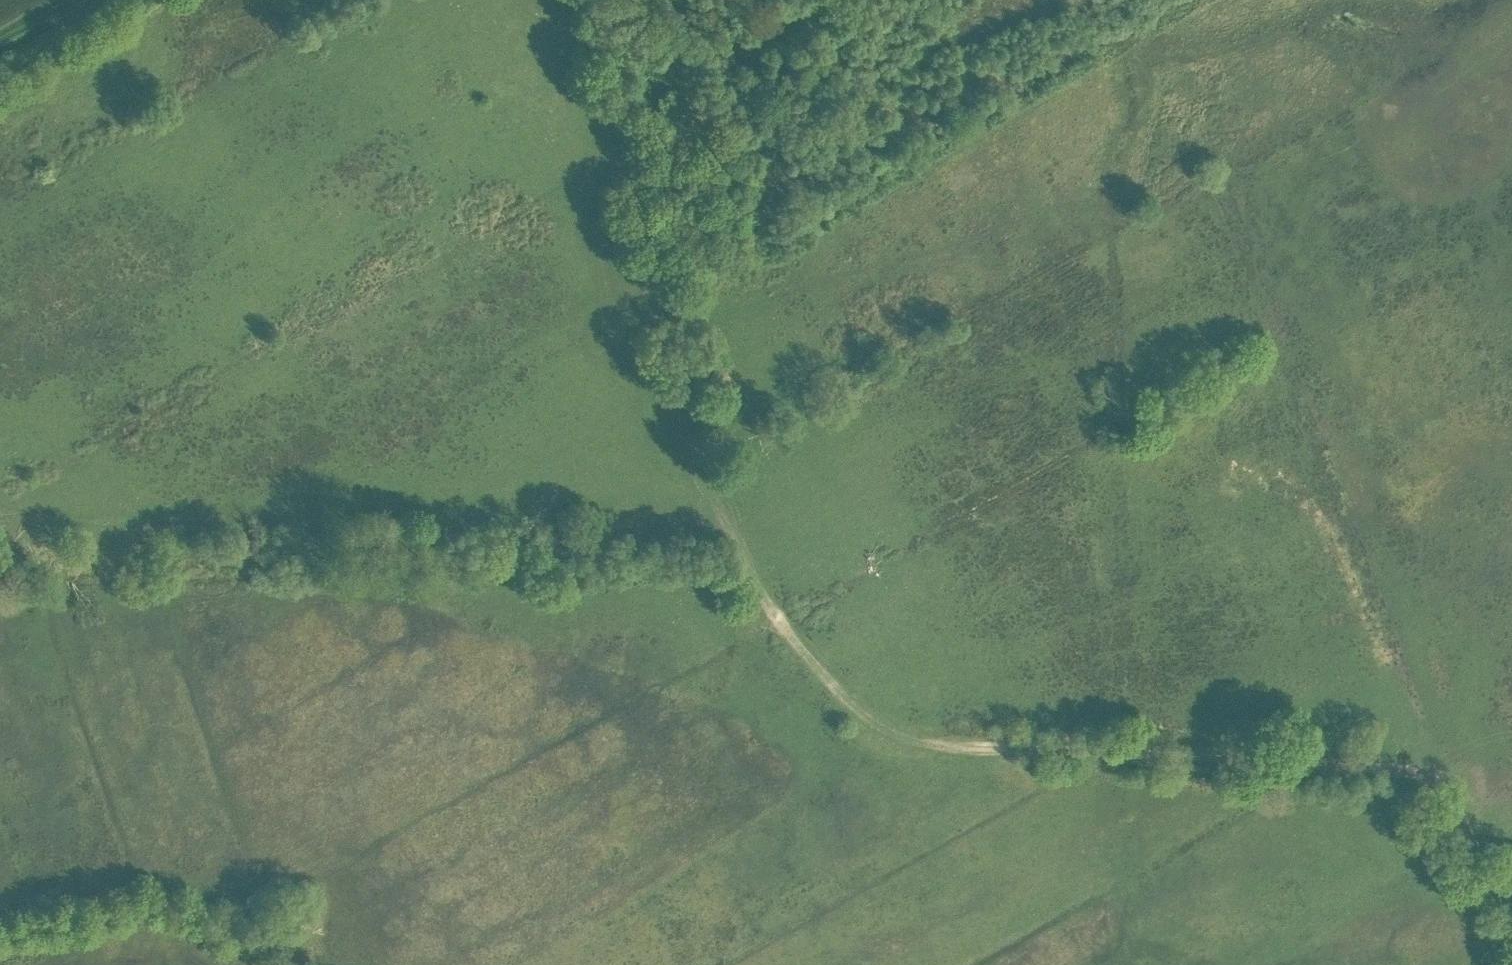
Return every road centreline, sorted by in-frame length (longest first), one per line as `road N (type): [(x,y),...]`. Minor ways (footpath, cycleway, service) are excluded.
road 1 (track): [(716,502),(787,636),(869,724),(904,736),(992,746),(1403,773),(1451,800),(1511,899)]
road 2 (track): [(603,0),(628,142),(716,502)]

